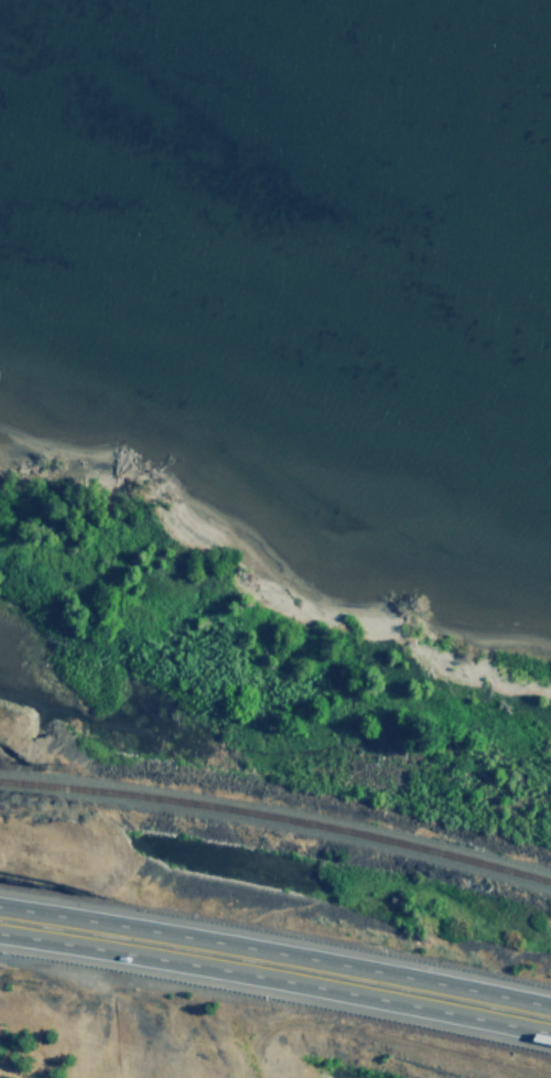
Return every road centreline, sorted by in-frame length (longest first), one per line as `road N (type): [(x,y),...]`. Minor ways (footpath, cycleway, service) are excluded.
road 1 (motorway): [(0,934),(324,989),(550,1038)]
road 2 (motorway): [(550,1006),(0,906)]

